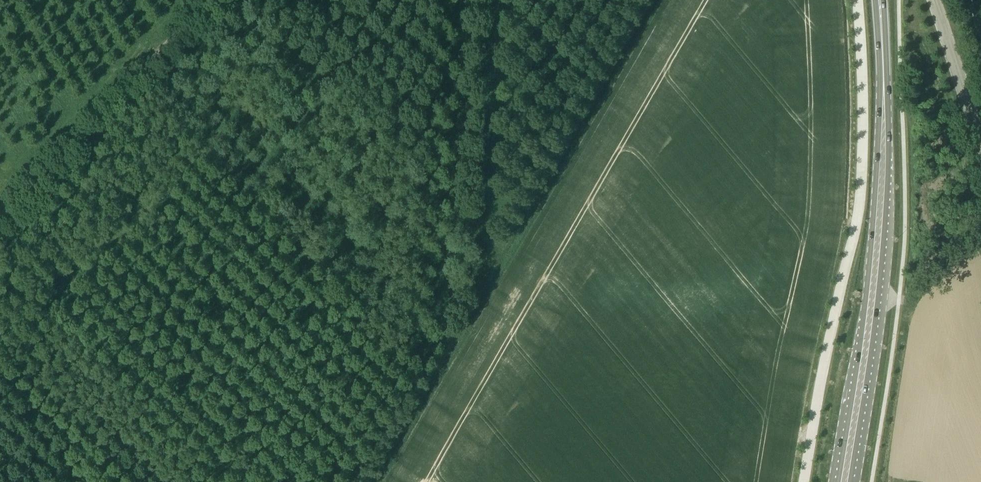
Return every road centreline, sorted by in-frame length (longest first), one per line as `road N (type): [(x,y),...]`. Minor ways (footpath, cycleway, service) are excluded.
road 1 (unclassified): [(802,481),(859,204),(858,0)]
road 2 (primary): [(880,0),(880,216),(844,481)]
road 3 (unclassified): [(0,221),(213,0)]
road 4 (unclassified): [(980,147),(935,0)]

